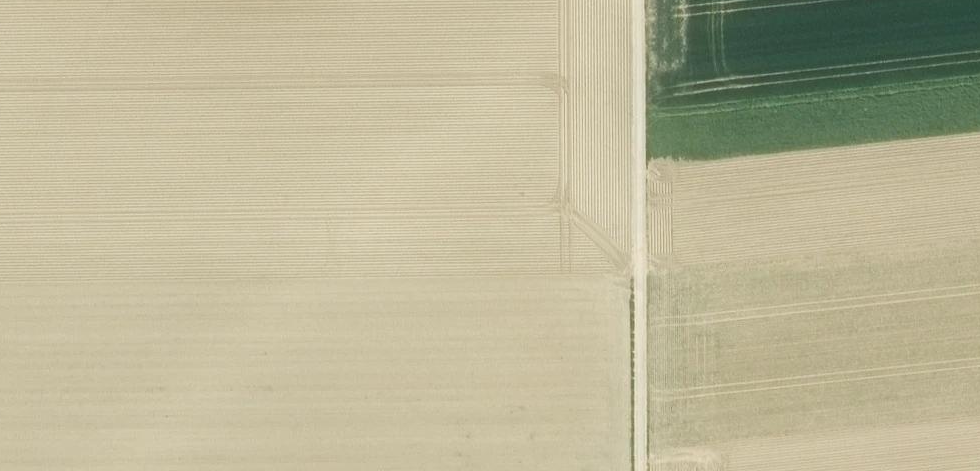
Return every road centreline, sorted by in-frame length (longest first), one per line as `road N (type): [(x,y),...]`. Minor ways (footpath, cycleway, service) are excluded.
road 1 (track): [(639,0),(641,470)]

